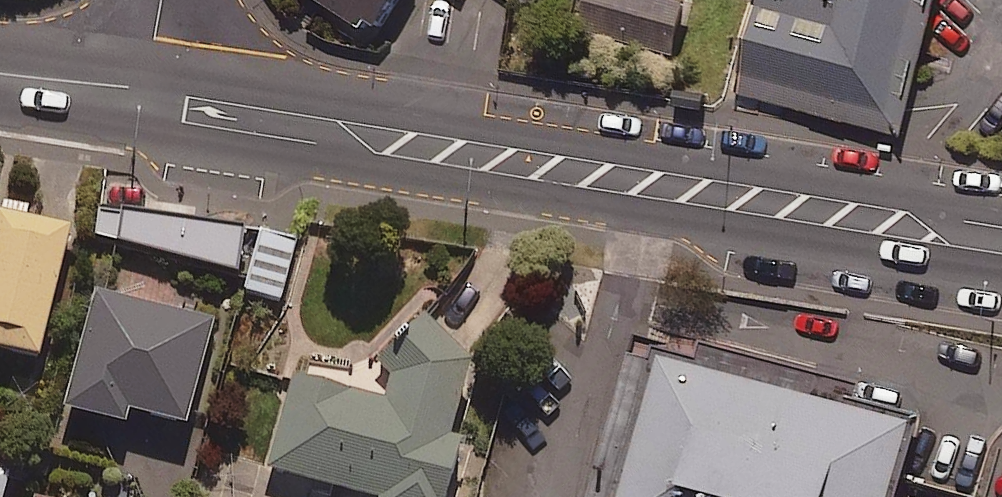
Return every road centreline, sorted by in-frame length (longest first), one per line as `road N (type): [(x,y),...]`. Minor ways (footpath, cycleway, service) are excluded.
road 1 (tertiary): [(1001,268),(149,128)]
road 2 (tertiary): [(155,67),(1001,203)]
road 3 (tertiary): [(0,51),(155,67)]
road 4 (tertiary): [(149,128),(0,103)]

